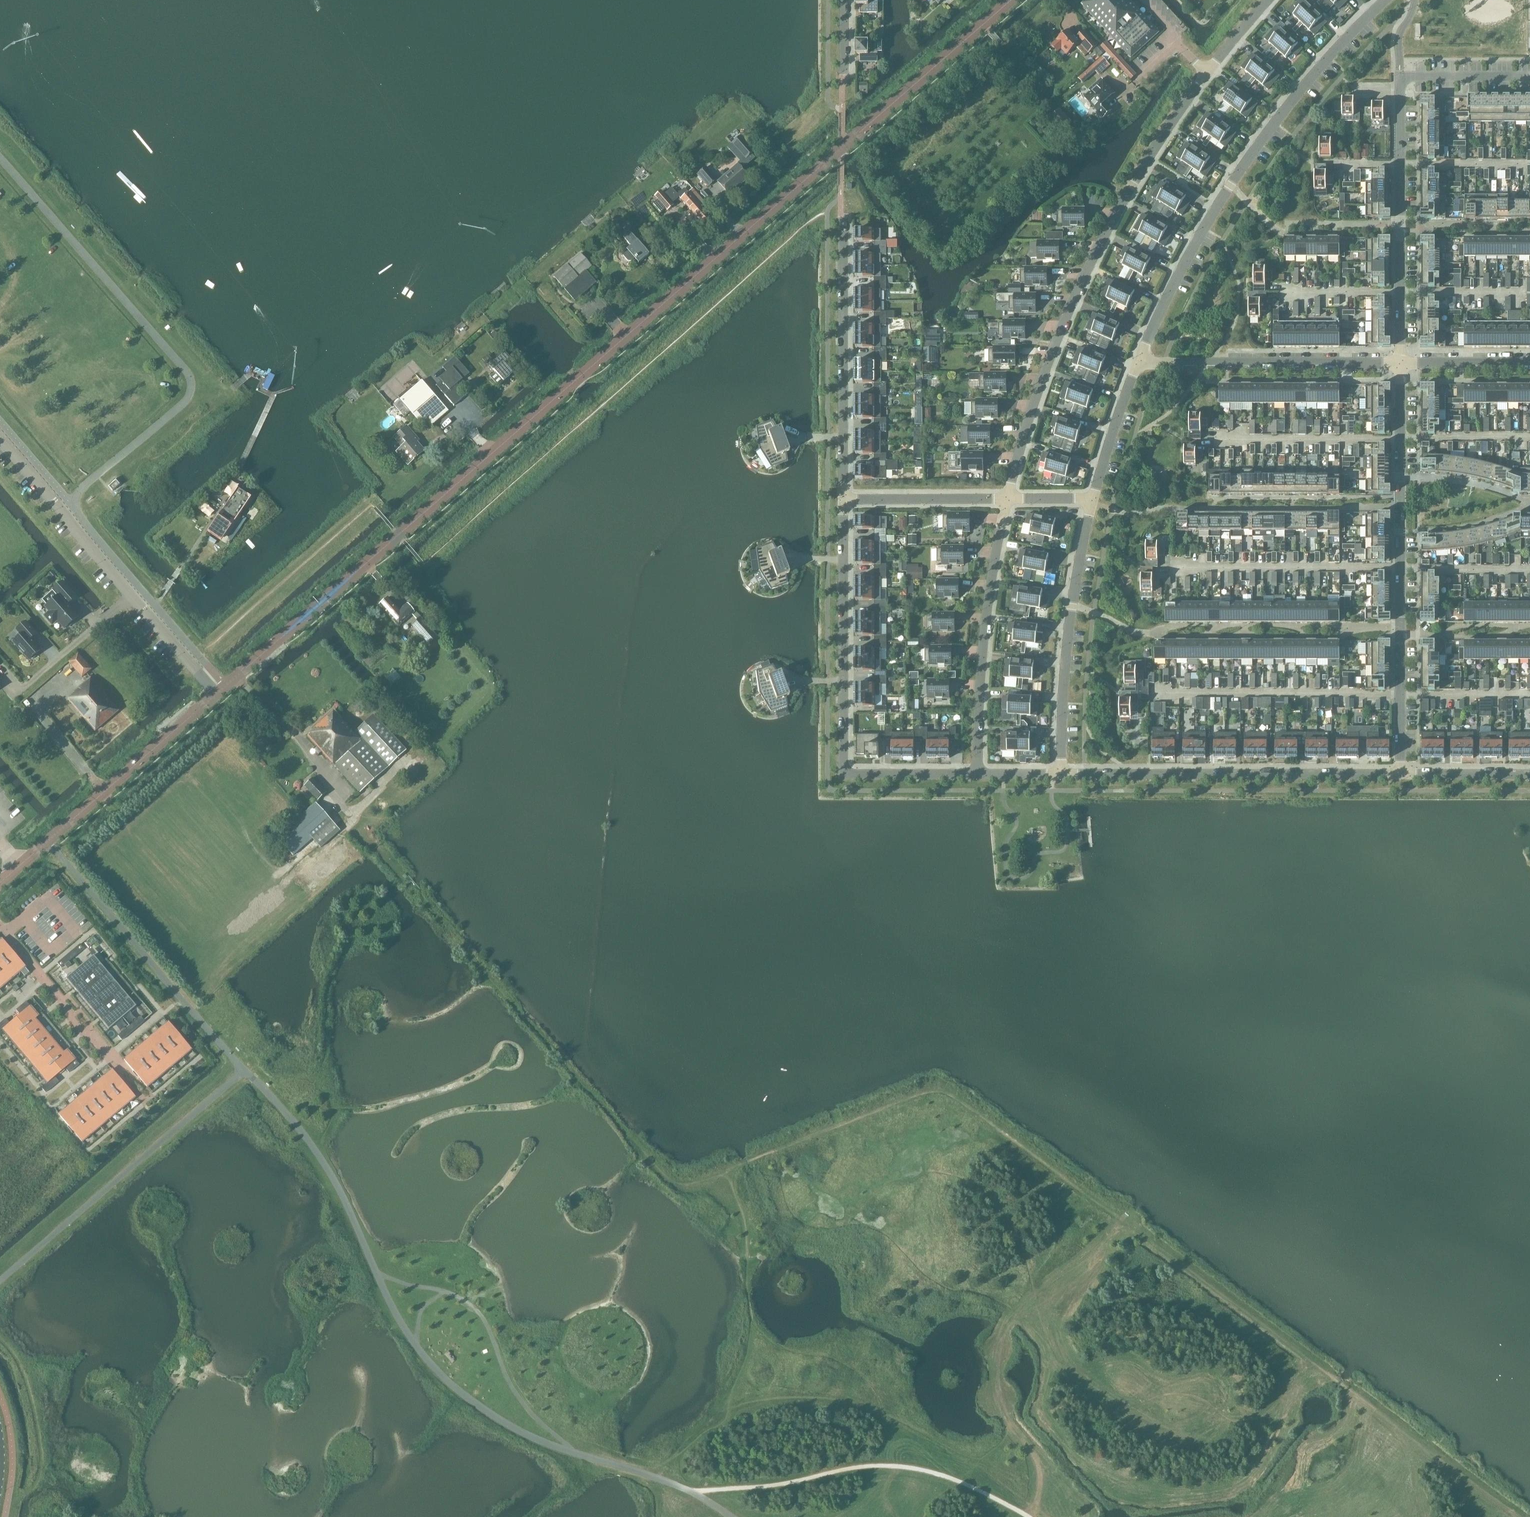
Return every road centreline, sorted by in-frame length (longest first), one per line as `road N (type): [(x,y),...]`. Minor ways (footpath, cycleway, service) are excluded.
road 1 (unclassified): [(217,693),(1011,0)]
road 2 (residential): [(1007,499),(1087,266),(1140,171),(1268,0)]
road 3 (residential): [(1141,363),(1198,241),(1233,189),(1331,57),(1389,0)]
road 4 (residential): [(1402,775),(1400,363)]
road 5 (residential): [(979,774),(845,773),(844,500)]
road 6 (residential): [(1402,775),(1064,774)]
road 7 (unclassified): [(0,883),(217,693)]
road 8 (residential): [(844,500),(841,216)]
road 9 (residential): [(1064,774),(1074,609),(1095,499)]
road 10 (residential): [(979,774),(986,630),(1007,499)]
road 11 (residential): [(1400,363),(1399,97)]
road 12 (residential): [(1141,363),(1400,363)]
road 13 (unclassified): [(133,596),(0,441)]
road 14 (residential): [(1007,499),(844,500)]
road 15 (residential): [(133,596),(16,696)]
road 16 (residential): [(1399,97),(1399,77),(1529,77)]
road 17 (residential): [(1095,499),(1141,363)]
road 18 (residential): [(1400,363),(1529,363)]
road 19 (unclassified): [(217,693),(133,596)]
road 20 (residential): [(1529,775),(1402,775)]

